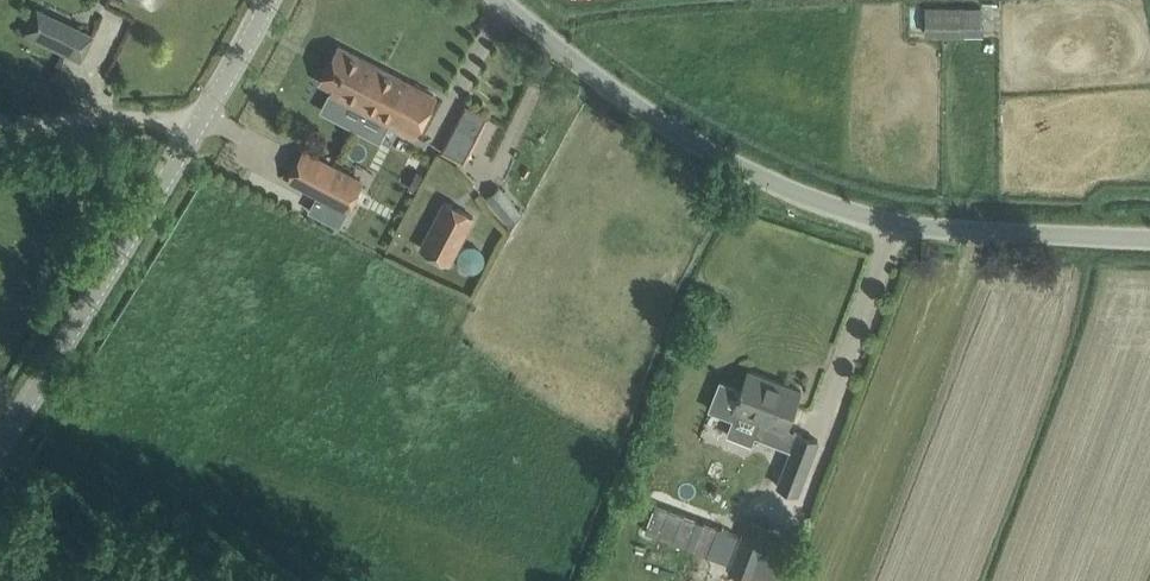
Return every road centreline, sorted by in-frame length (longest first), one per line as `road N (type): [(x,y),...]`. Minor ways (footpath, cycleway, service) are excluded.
road 1 (unclassified): [(1149,237),(1044,234),(837,206),(743,169),(636,106),(494,0)]
road 2 (tertiary): [(0,461),(272,0)]
road 3 (track): [(204,124),(0,128)]

